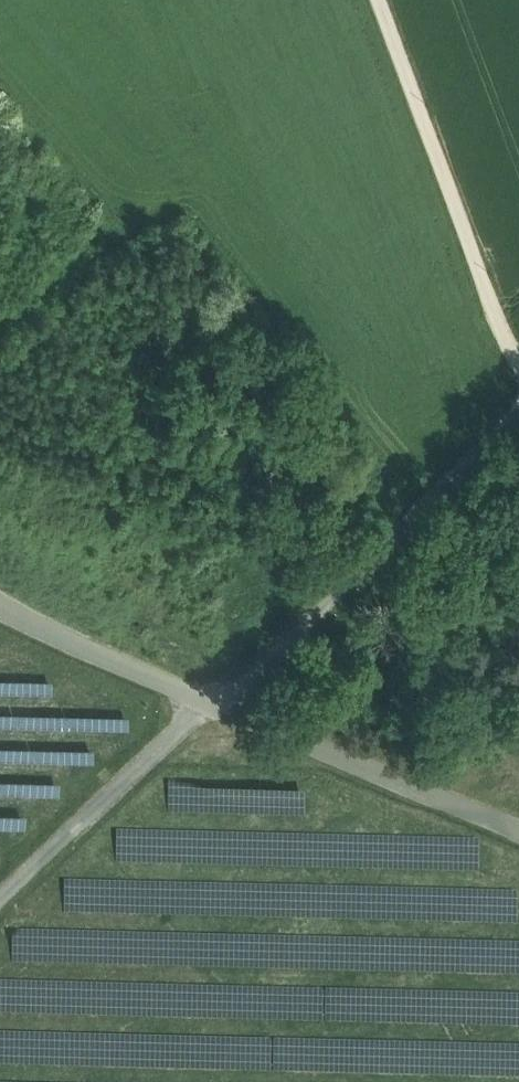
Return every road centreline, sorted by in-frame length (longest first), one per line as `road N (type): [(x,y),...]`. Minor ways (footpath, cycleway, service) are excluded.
road 1 (track): [(379,0),(505,336),(518,355)]
road 2 (unclassified): [(208,704),(518,829)]
road 3 (unclassified): [(518,407),(333,593)]
road 4 (unclassified): [(0,603),(208,704)]
road 5 (unclassified): [(208,704),(333,593)]

